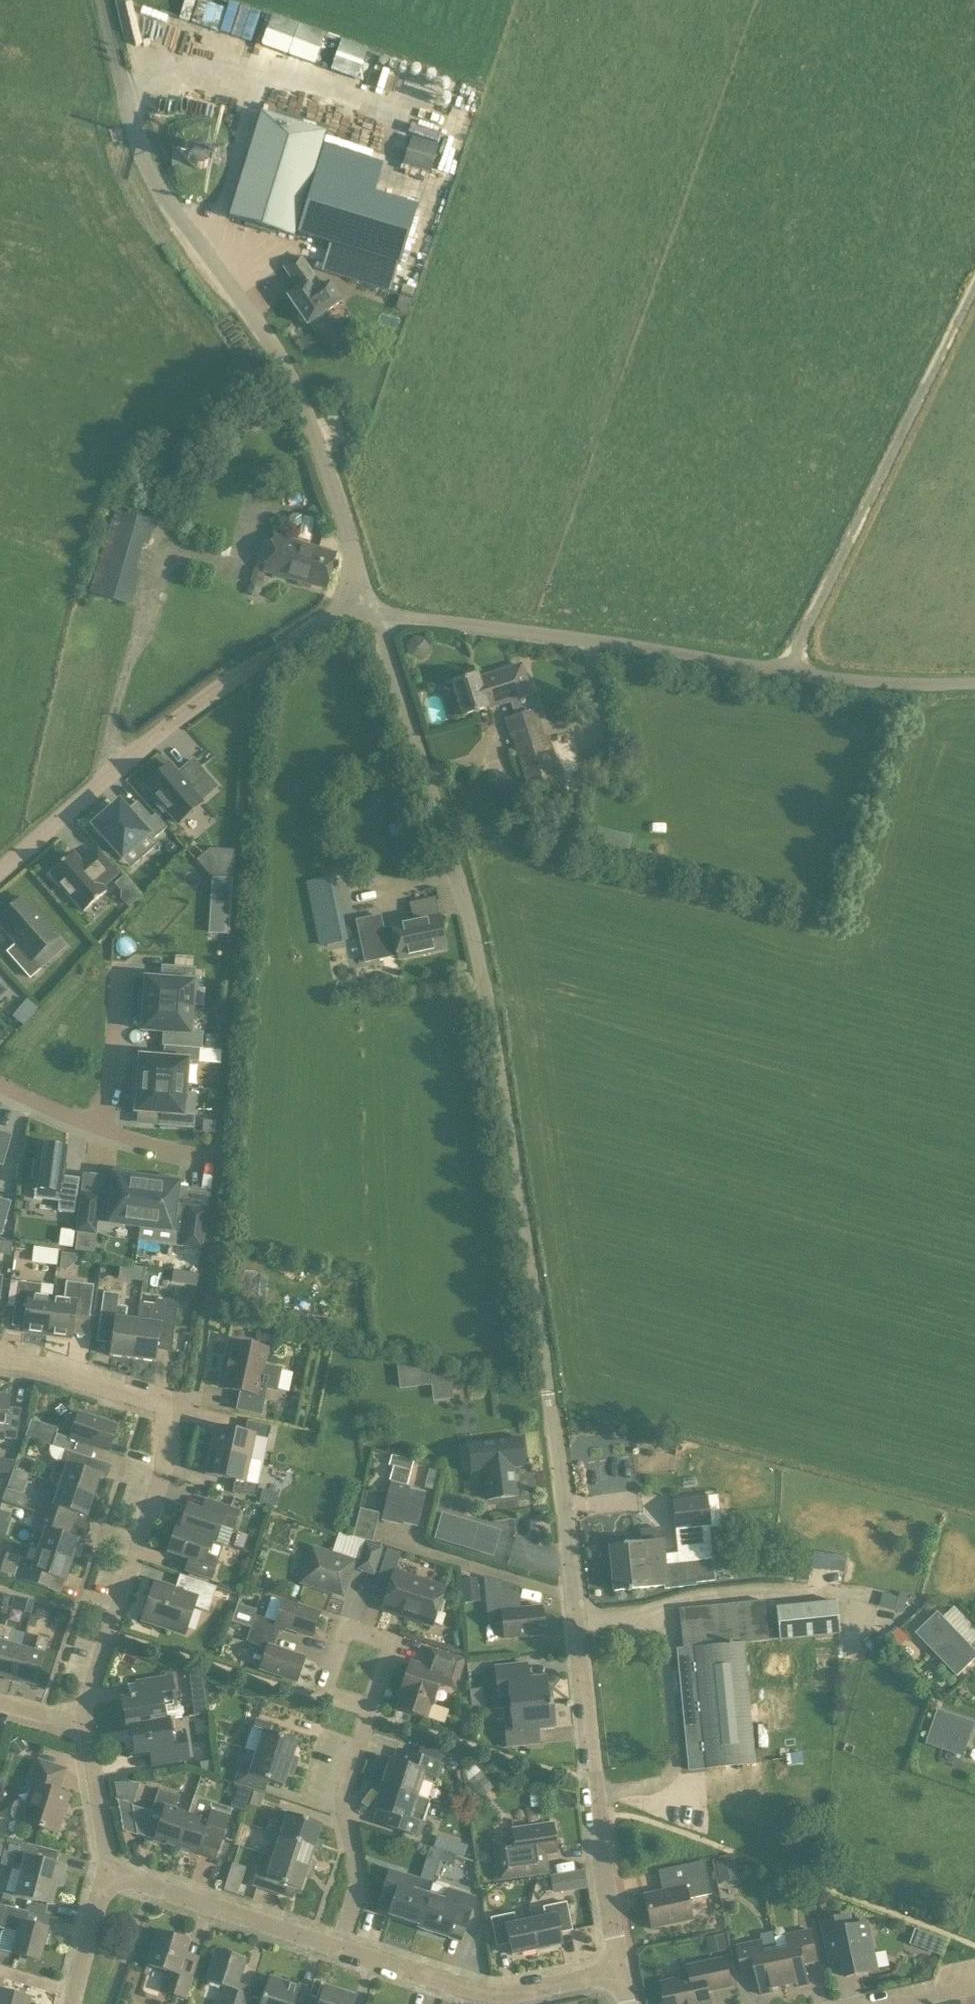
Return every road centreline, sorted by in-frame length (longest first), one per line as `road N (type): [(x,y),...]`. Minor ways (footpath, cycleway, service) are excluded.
road 1 (unclassified): [(549,1398),(486,992),(375,614)]
road 2 (unclassified): [(375,614),(290,377),(143,156),(101,0)]
road 3 (unclassified): [(974,684),(879,684),(375,614)]
road 4 (residential): [(622,1970),(600,1851),(549,1398)]
road 5 (residential): [(86,1716),(162,1471),(161,1403),(0,1357)]
road 6 (residential): [(0,872),(146,743),(270,656)]
road 7 (residential): [(338,1946),(496,1994),(622,1970)]
road 8 (residential): [(338,1946),(360,1880),(343,1799),(371,1707)]
road 9 (residential): [(106,1872),(338,1946)]
road 10 (residential): [(371,1707),(392,1641),(346,1627),(325,1693)]
road 11 (residential): [(98,1129),(114,1081),(122,968)]
road 12 (residential): [(106,1872),(86,1716)]
road 13 (residential): [(72,2003),(106,1872)]

